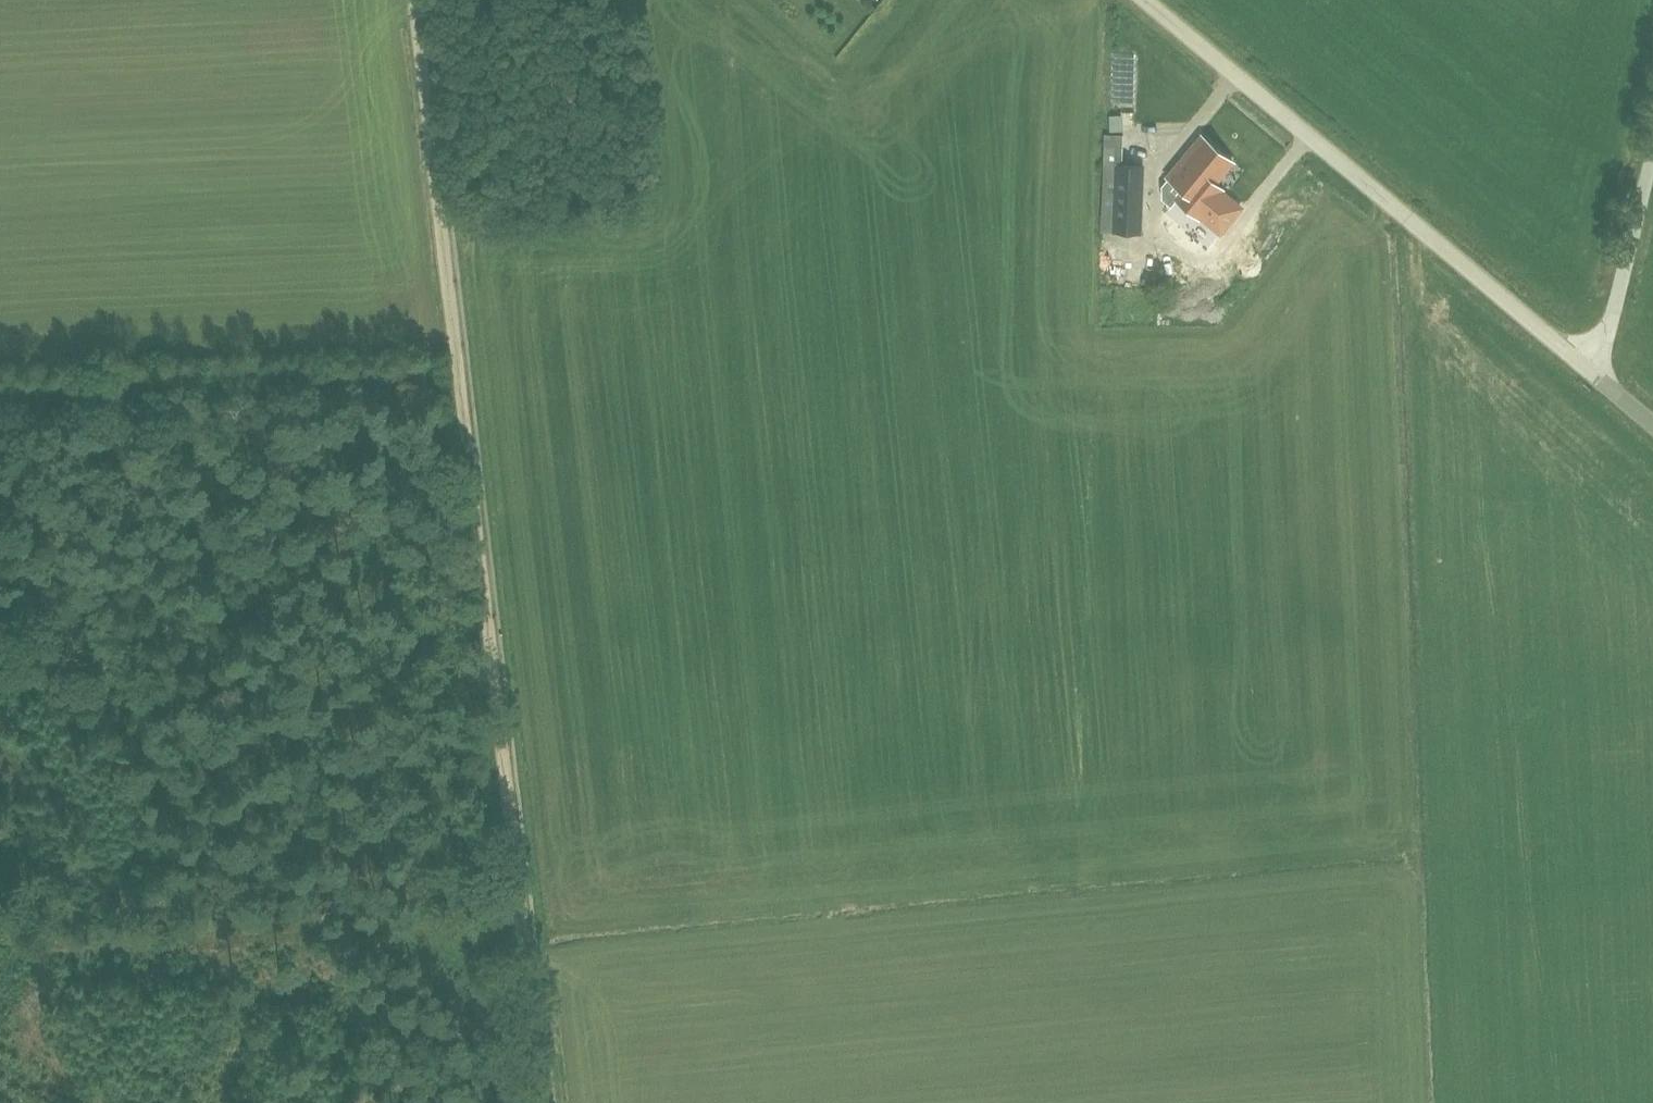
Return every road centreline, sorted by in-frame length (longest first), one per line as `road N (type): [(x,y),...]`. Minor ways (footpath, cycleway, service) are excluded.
road 1 (track): [(546,1102),(420,0)]
road 2 (unclassified): [(1596,372),(1149,0)]
road 3 (track): [(0,935),(525,916)]
road 4 (unclassified): [(1596,372),(1652,140)]

